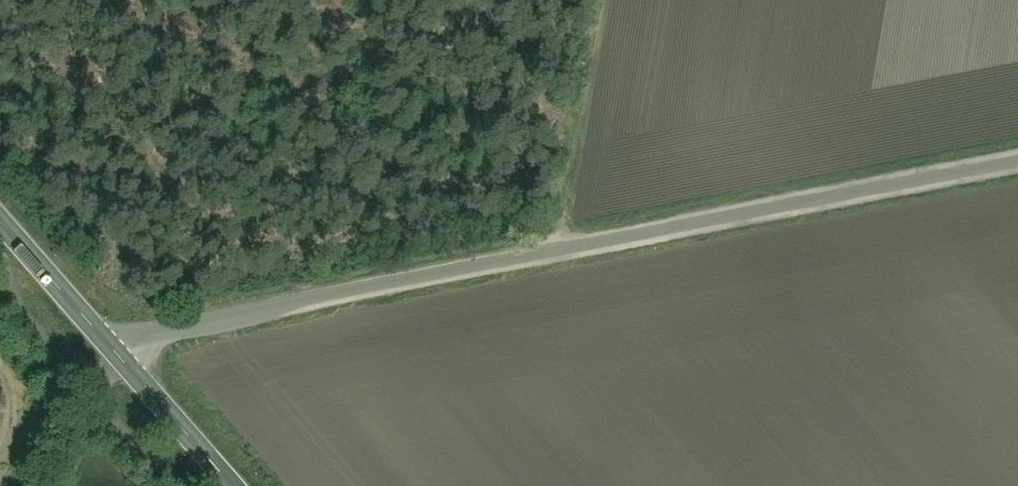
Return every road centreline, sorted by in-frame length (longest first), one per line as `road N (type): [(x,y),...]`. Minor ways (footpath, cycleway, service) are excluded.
road 1 (residential): [(121,359),(152,338),(299,307),(1017,169)]
road 2 (track): [(544,260),(594,0)]
road 3 (secondary): [(121,359),(0,221)]
road 4 (secondary): [(229,485),(121,359)]

